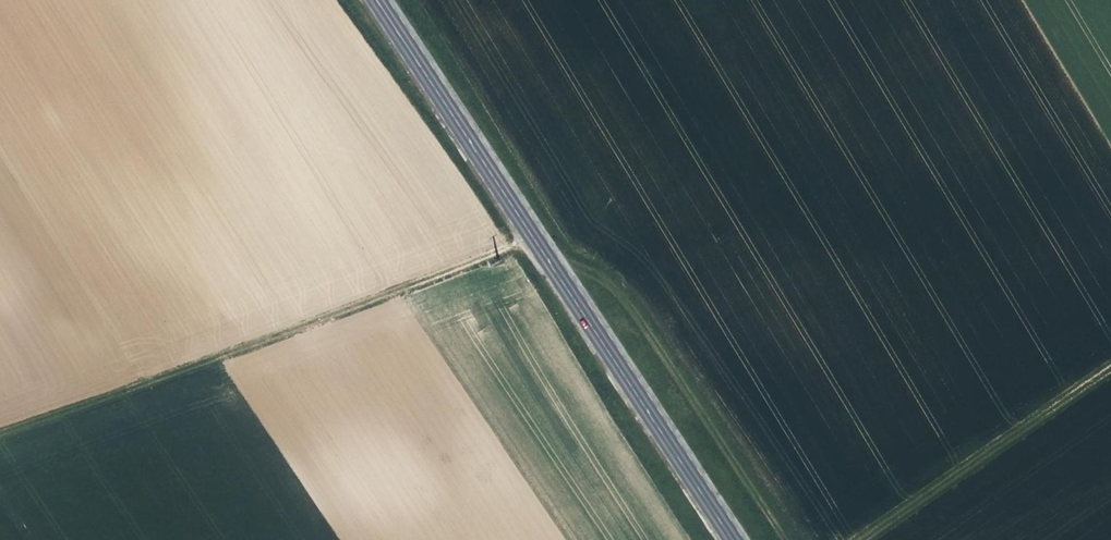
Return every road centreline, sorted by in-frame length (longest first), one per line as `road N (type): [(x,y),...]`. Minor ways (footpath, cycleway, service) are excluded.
road 1 (primary): [(733,539),(377,0)]
road 2 (track): [(0,430),(411,284),(530,232)]
road 3 (track): [(547,257),(614,282),(785,539)]
road 4 (track): [(863,539),(1110,369)]

